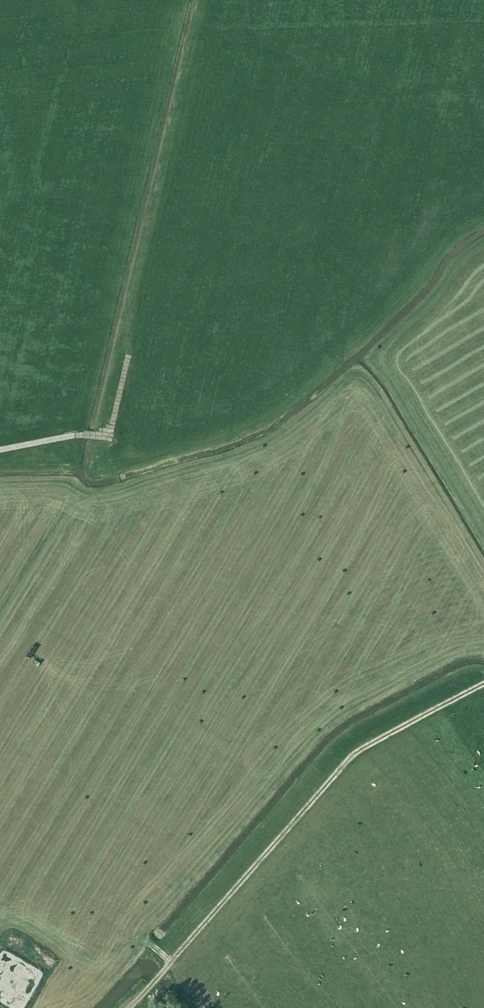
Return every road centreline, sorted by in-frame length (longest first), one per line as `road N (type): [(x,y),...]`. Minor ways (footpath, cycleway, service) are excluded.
road 1 (track): [(129,1007),(351,757),(483,683)]
road 2 (track): [(0,450),(109,437),(128,357)]

